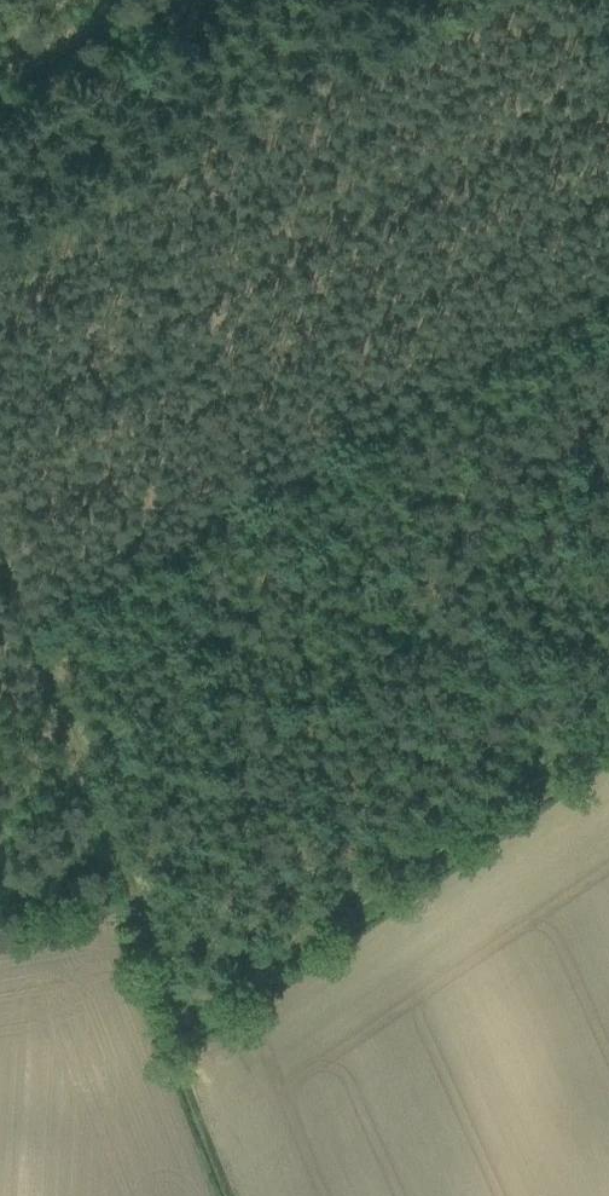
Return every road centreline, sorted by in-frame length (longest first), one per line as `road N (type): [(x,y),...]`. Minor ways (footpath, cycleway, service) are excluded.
road 1 (track): [(0,924),(137,906),(187,1021),(608,733)]

